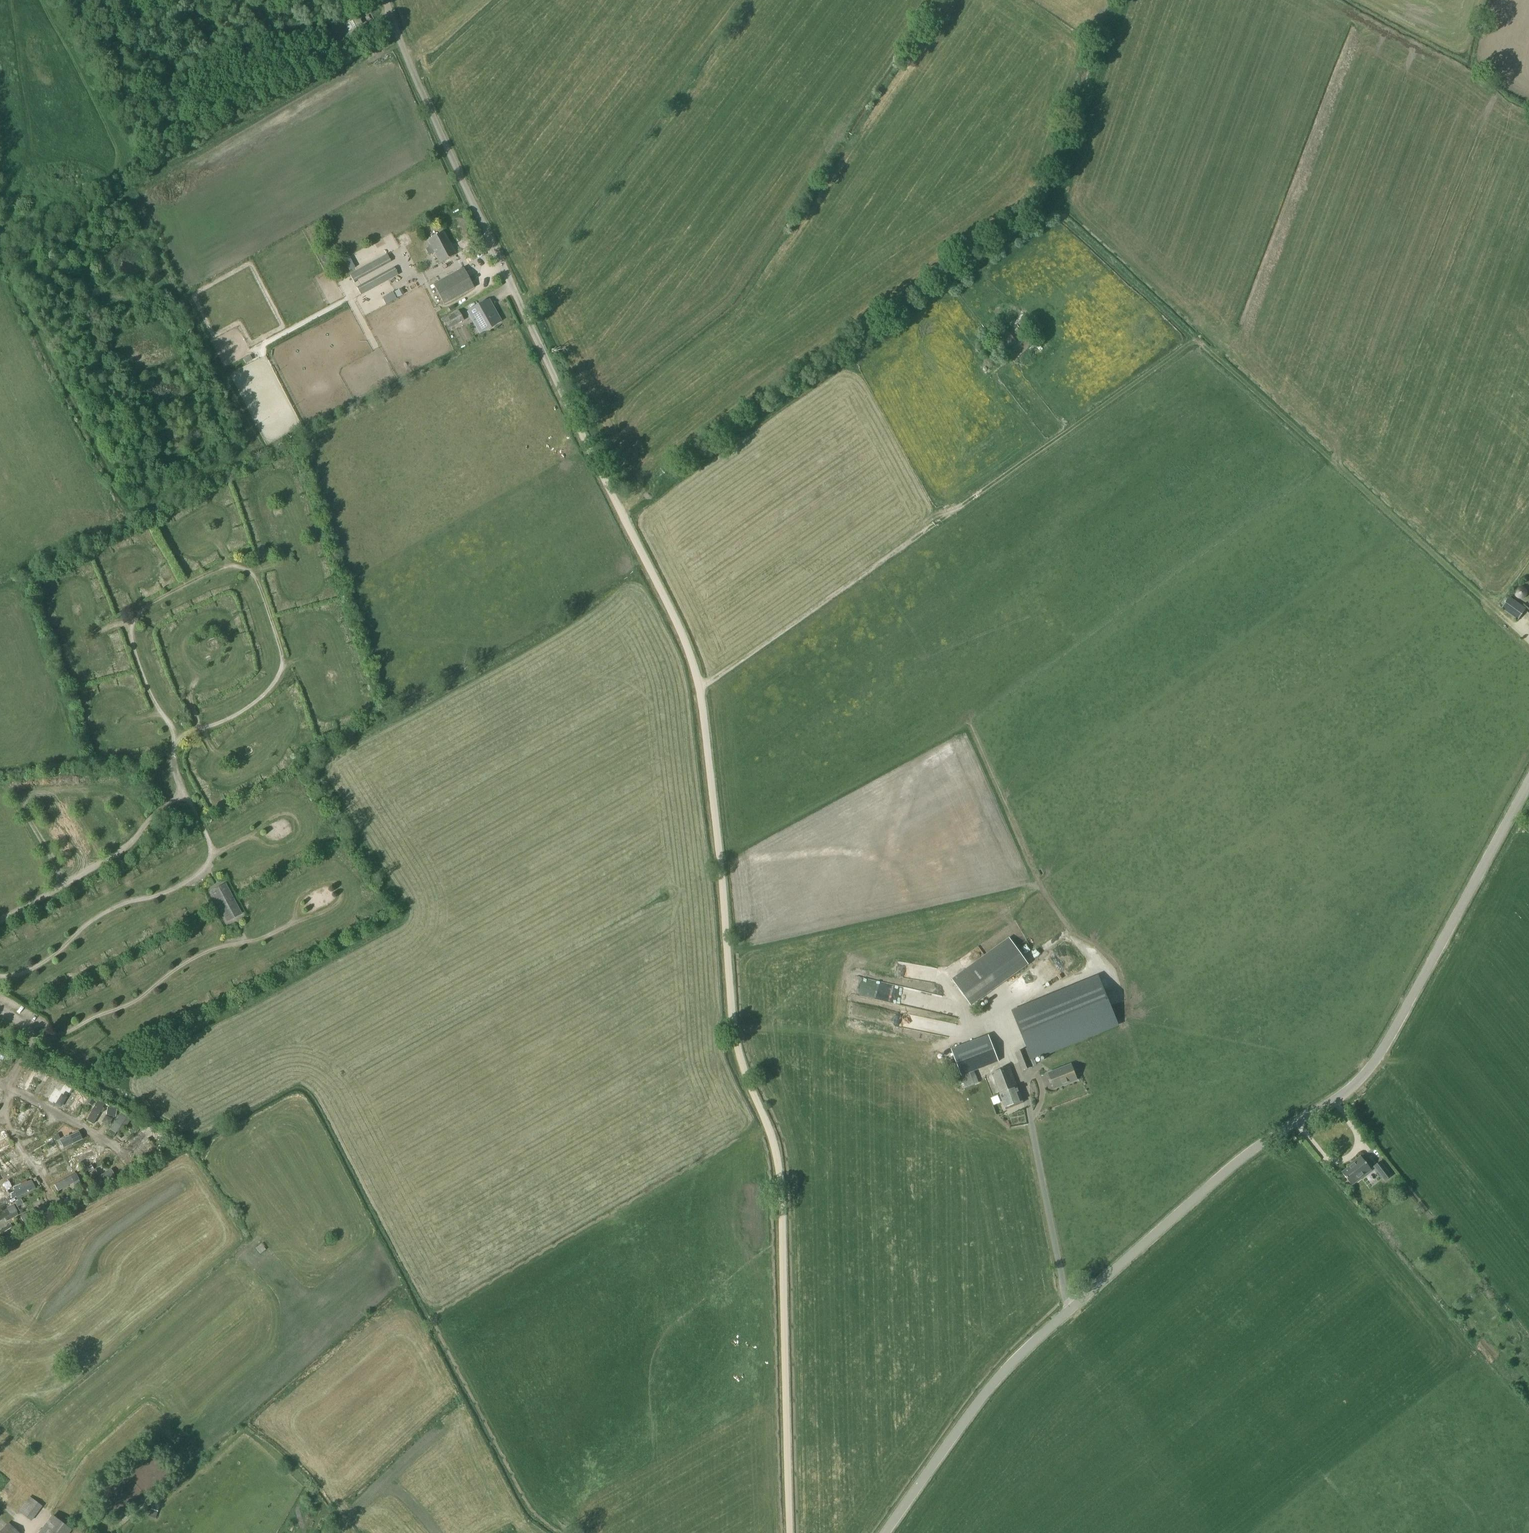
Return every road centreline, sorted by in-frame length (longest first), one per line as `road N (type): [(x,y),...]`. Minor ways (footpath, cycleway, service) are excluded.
road 1 (track): [(789,1532),(778,1163),(734,1035),(698,684),(667,600),(583,440)]
road 2 (unclassified): [(882,1532),(987,1384),(1253,1143),(1312,1111),(1366,1064),(1528,778)]
road 3 (track): [(1121,0),(1052,207),(622,514)]
road 4 (track): [(1052,207),(1528,638)]
road 5 (track): [(1193,340),(698,689)]
road 6 (unclassified): [(583,440),(385,0)]
road 7 (track): [(0,920),(134,843),(142,824),(124,797),(98,787),(33,791),(25,800),(57,873)]
road 8 (track): [(147,498),(124,425),(82,352),(78,285),(44,263),(0,265)]

